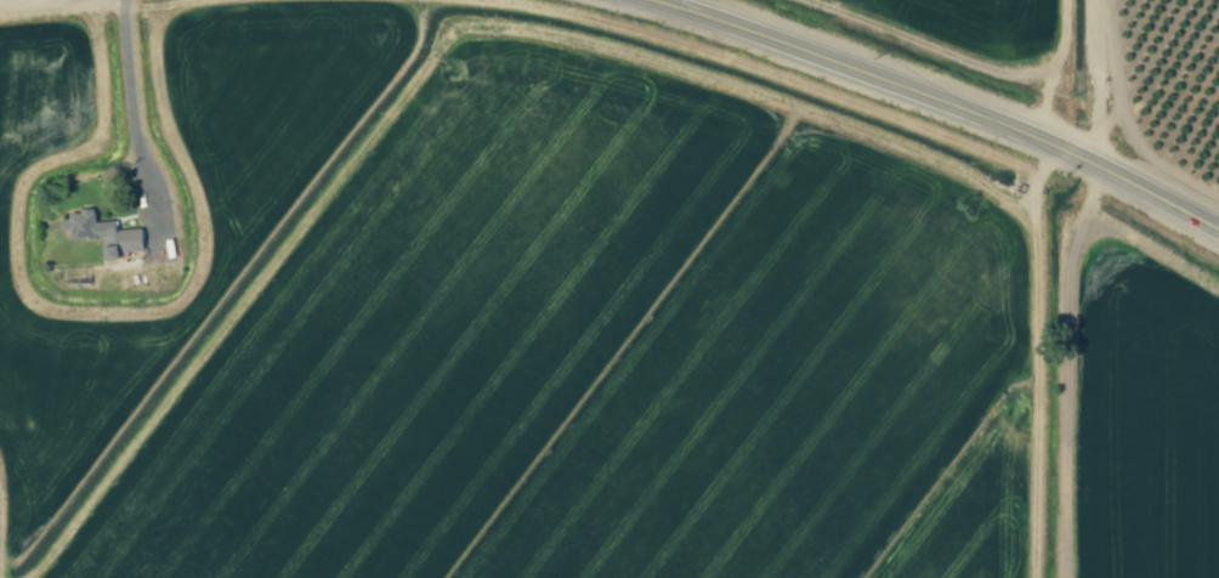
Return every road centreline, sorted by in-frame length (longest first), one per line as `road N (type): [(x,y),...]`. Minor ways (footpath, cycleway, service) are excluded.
road 1 (secondary): [(1218,229),(969,117),(598,0)]

